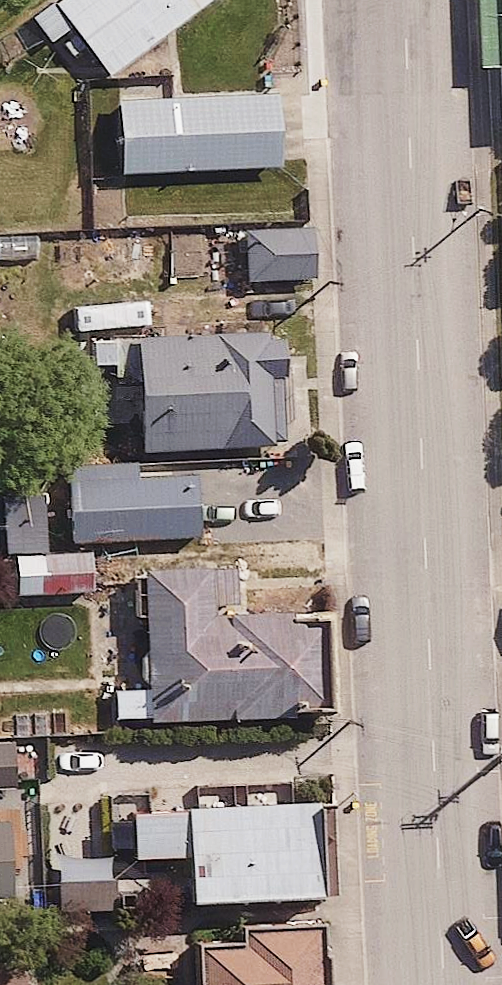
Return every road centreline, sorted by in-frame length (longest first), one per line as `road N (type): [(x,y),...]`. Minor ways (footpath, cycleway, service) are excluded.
road 1 (tertiary): [(442,984),(407,0)]

